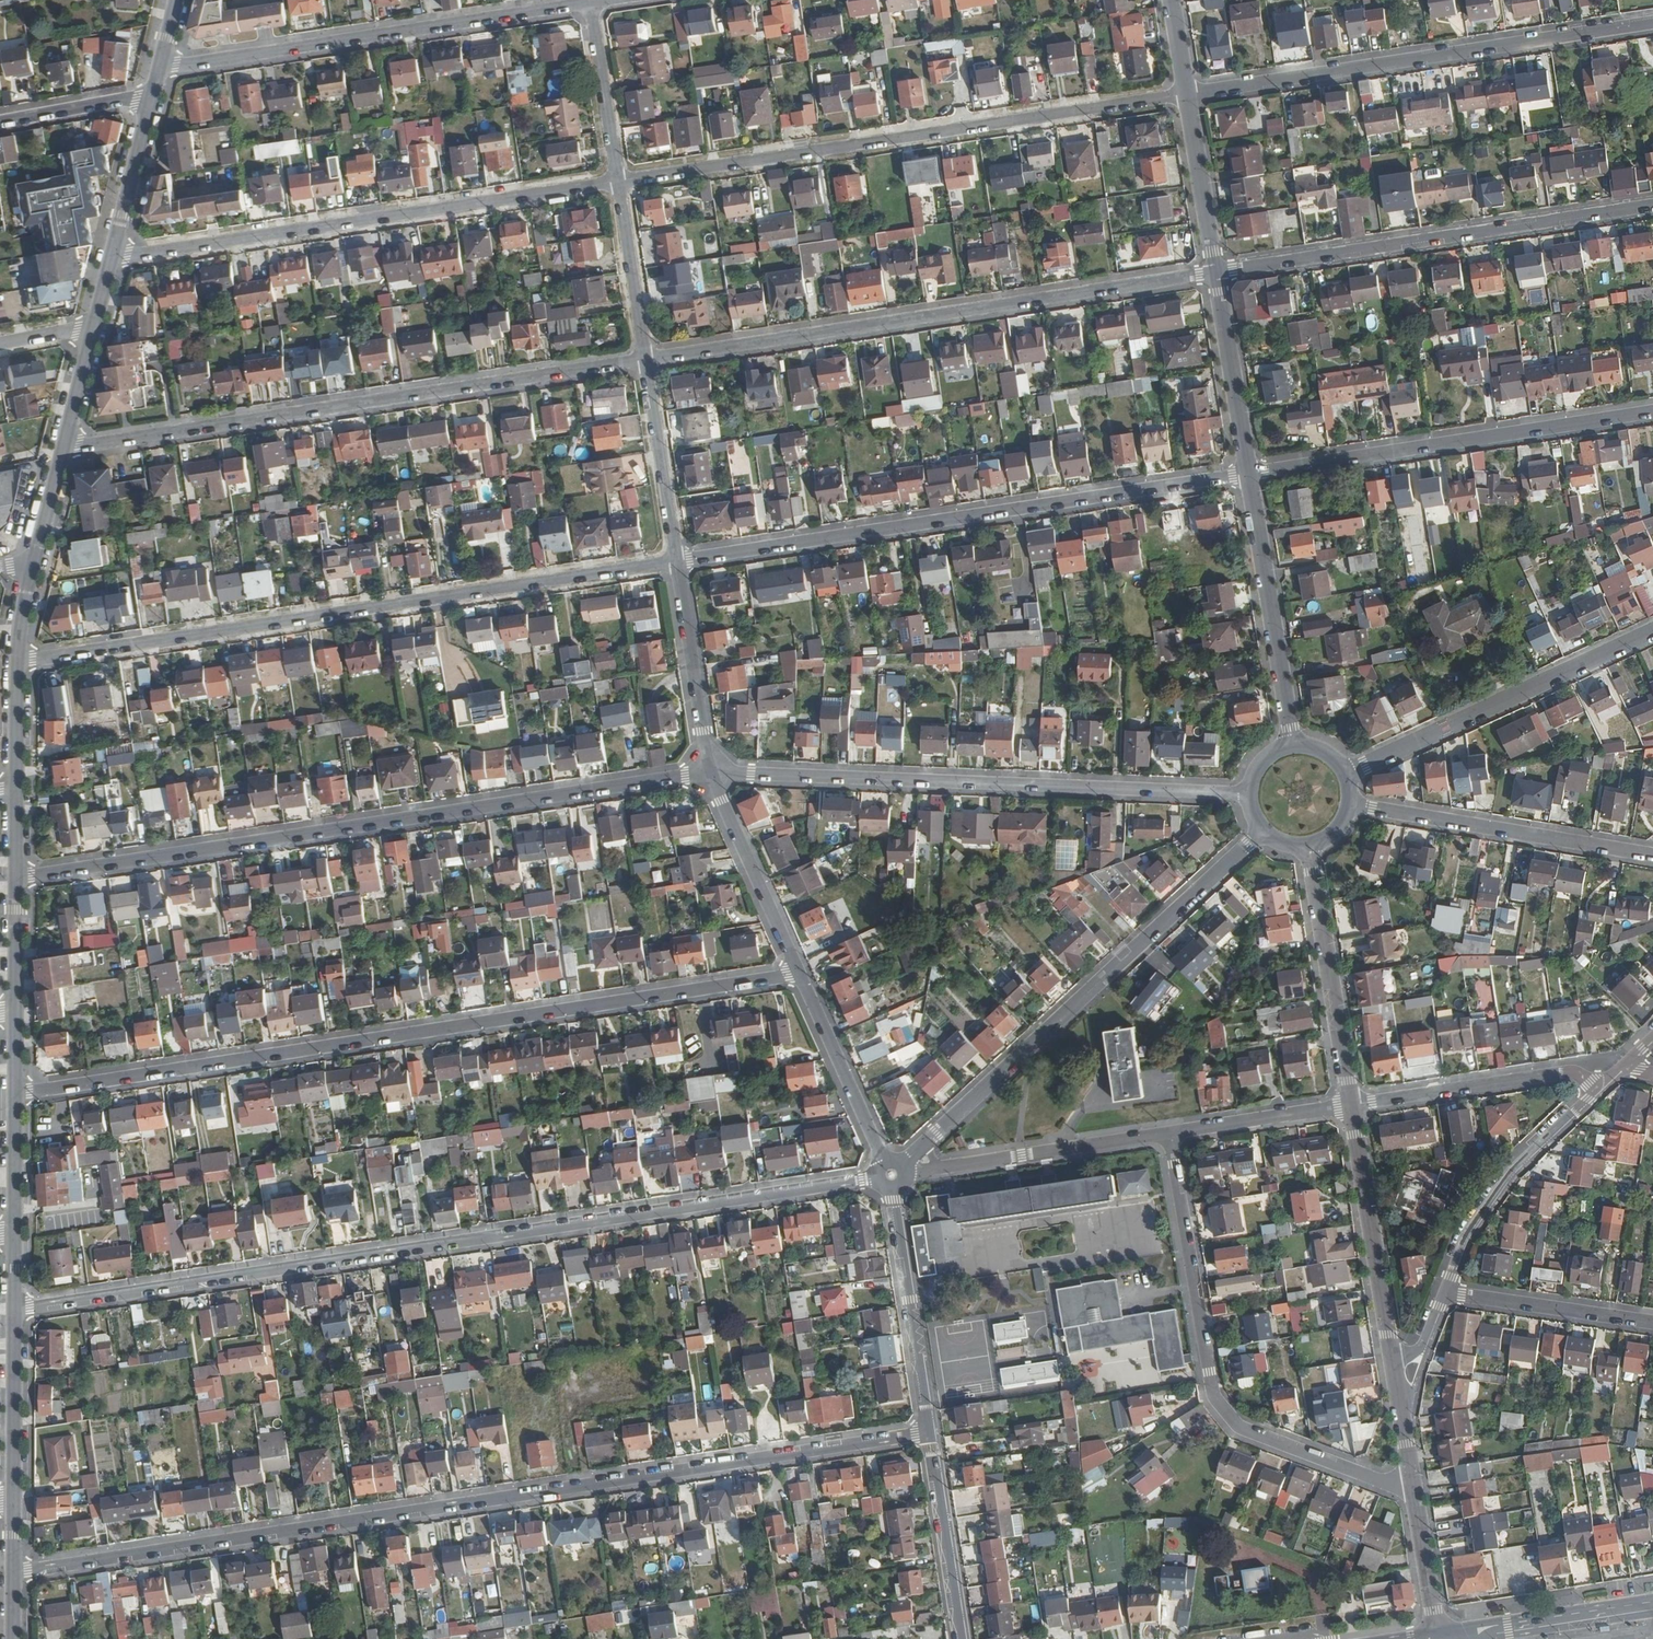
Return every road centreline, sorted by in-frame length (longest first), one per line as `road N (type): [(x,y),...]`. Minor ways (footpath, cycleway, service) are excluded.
road 1 (residential): [(14,1570),(930,1434)]
road 2 (residential): [(881,1178),(14,1307)]
road 3 (residential): [(798,973),(17,1094)]
road 4 (residential): [(18,878),(710,774)]
road 5 (residential): [(19,661),(677,561)]
road 6 (residential): [(65,447),(645,360)]
road 7 (residential): [(677,561),(1249,473)]
road 8 (residential): [(645,360),(1216,273)]
road 9 (residential): [(618,182),(1188,94)]
road 10 (residential): [(710,774),(1251,794)]
road 11 (residential): [(113,259),(618,182)]
road 12 (residential): [(1167,1133),(1214,1394),(1226,1413),(1240,1428),(1390,1486),(1413,1485)]
road 13 (residential): [(1188,94),(1652,23)]
road 14 (residential): [(1264,829),(931,1138)]
road 15 (residential): [(1216,273),(1652,205)]
road 16 (residential): [(161,68),(590,3)]
road 17 (residential): [(1249,473),(1652,412)]
road 18 (residential): [(1345,773),(1652,631)]
road 19 (residential): [(1349,803),(1652,856)]
road 20 (tertiary): [(1293,746),(1249,473)]
road 21 (tertiary): [(1307,844),(1350,1105)]
road 22 (tertiary): [(1350,1105),(1393,1361)]
road 23 (residential): [(1350,1105),(1573,1072),(1590,1081),(1592,1094)]
road 24 (residential): [(1592,1094),(1511,1169),(1457,1252),(1442,1294)]
road 25 (residential): [(930,1434),(893,1186)]
road 26 (residential): [(1167,1133),(950,1168)]
road 27 (residential): [(710,774),(798,973)]
road 28 (residential): [(677,561),(710,774)]
road 29 (residential): [(1652,1325),(1442,1294)]
road 30 (residential): [(798,973),(885,1166)]
road 31 (residential): [(963,1638),(930,1434)]
road 32 (residential): [(645,360),(677,561)]
road 33 (tertiary): [(1249,473),(1216,273)]
road 34 (residential): [(14,1307),(14,1497)]
road 35 (secondary): [(1652,1607),(1465,1638)]
road 36 (residential): [(1350,1105),(1167,1133)]
road 37 (residential): [(590,3),(618,182)]
road 38 (tertiary): [(1216,273),(1188,94)]
road 39 (residential): [(618,182),(645,360)]
road 40 (residential): [(152,96),(113,259)]
road 41 (tertiary): [(1413,1485),(1437,1638)]
road 42 (residential): [(0,123),(152,96)]
road 43 (residential): [(17,1094),(14,1232)]
road 44 (residential): [(18,878),(16,1010)]
road 45 (tertiary): [(1393,1361),(1413,1485)]
road 46 (residential): [(19,661),(17,786)]
road 47 (residential): [(95,328),(65,447)]

